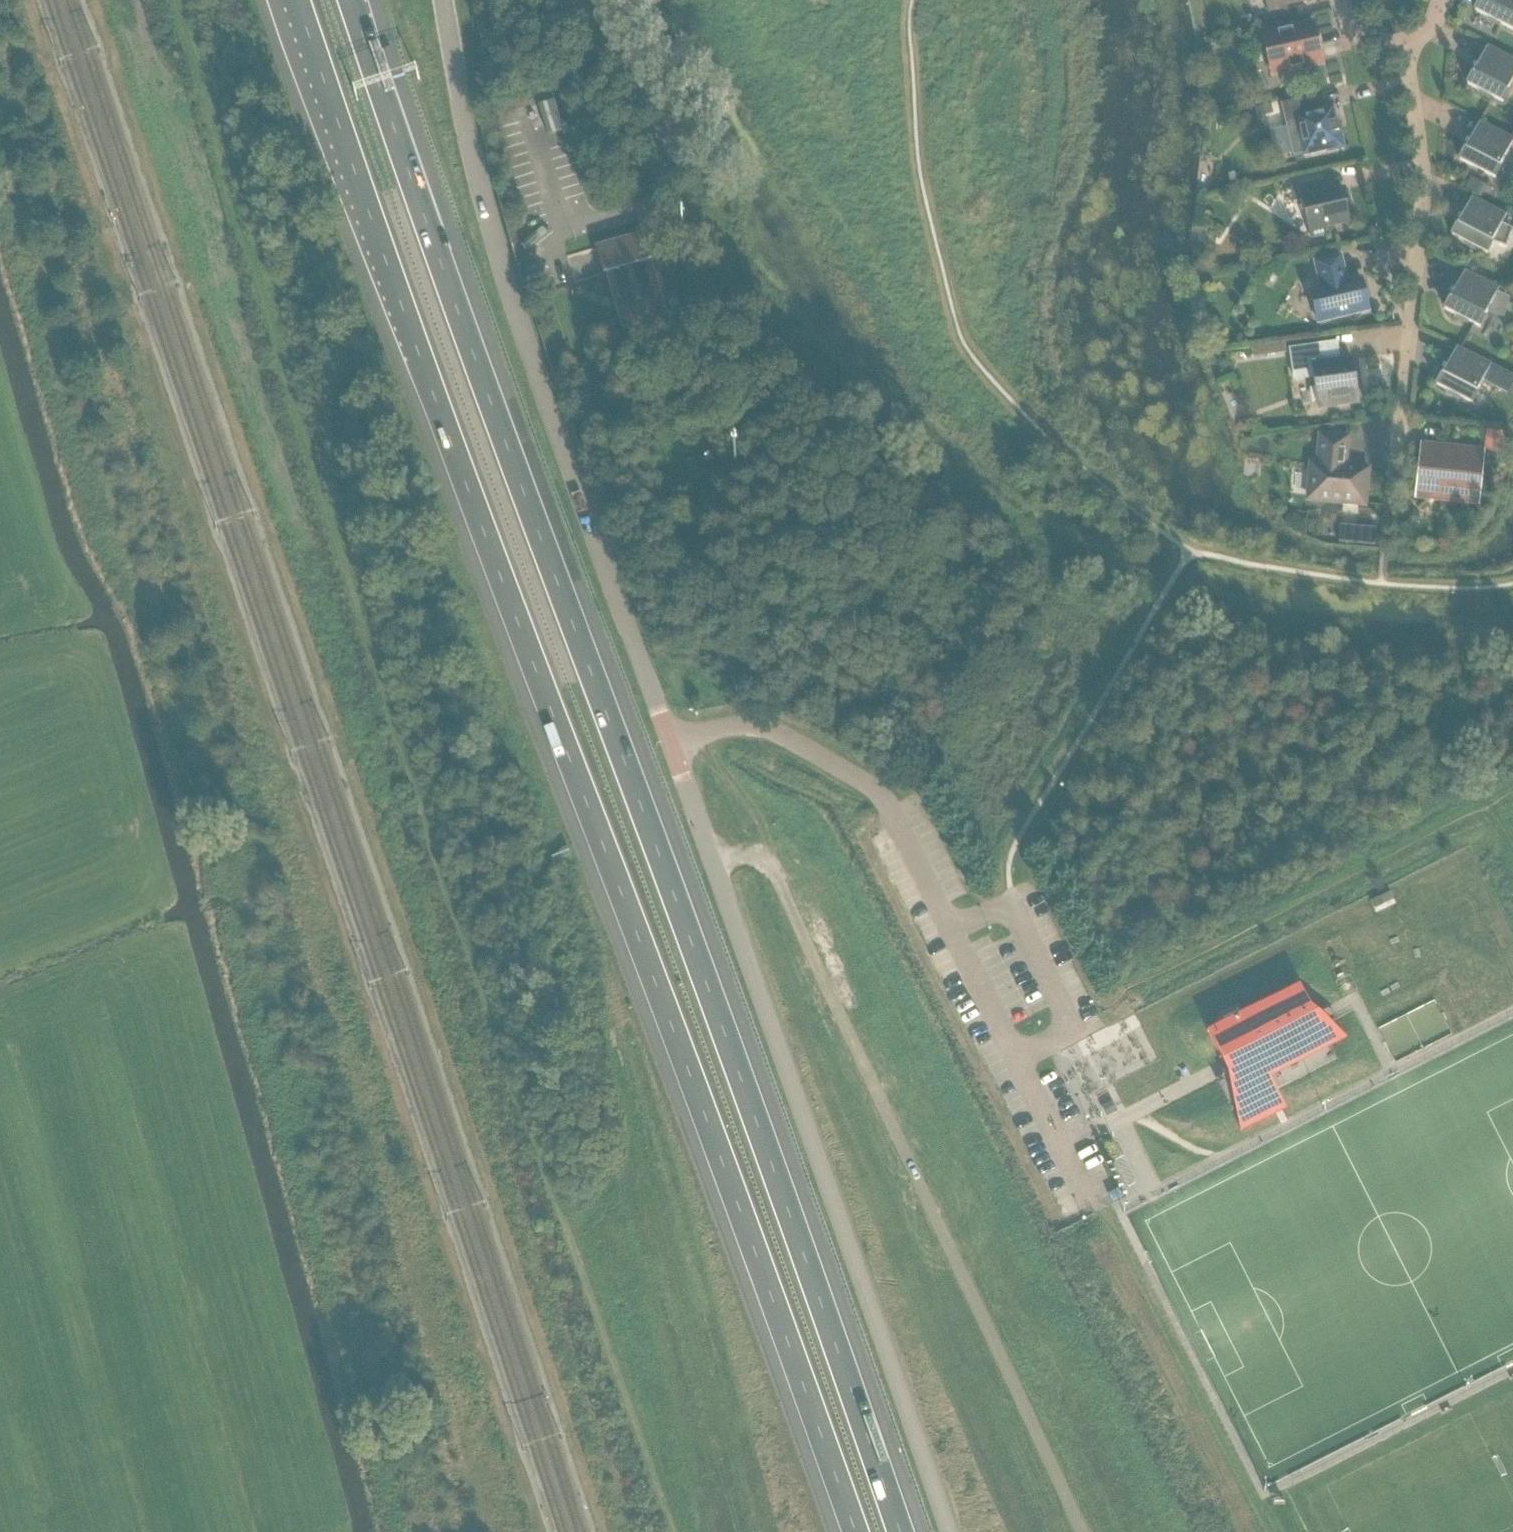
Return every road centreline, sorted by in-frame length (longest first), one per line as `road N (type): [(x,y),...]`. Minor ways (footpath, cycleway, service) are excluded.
road 1 (motorway): [(297,0),(462,474),(855,1531)]
road 2 (motorway): [(900,1531),(350,0)]
road 3 (unclassified): [(947,1531),(529,346),(485,202),(442,0)]
road 4 (residential): [(1396,460),(1423,196),(1404,44)]

